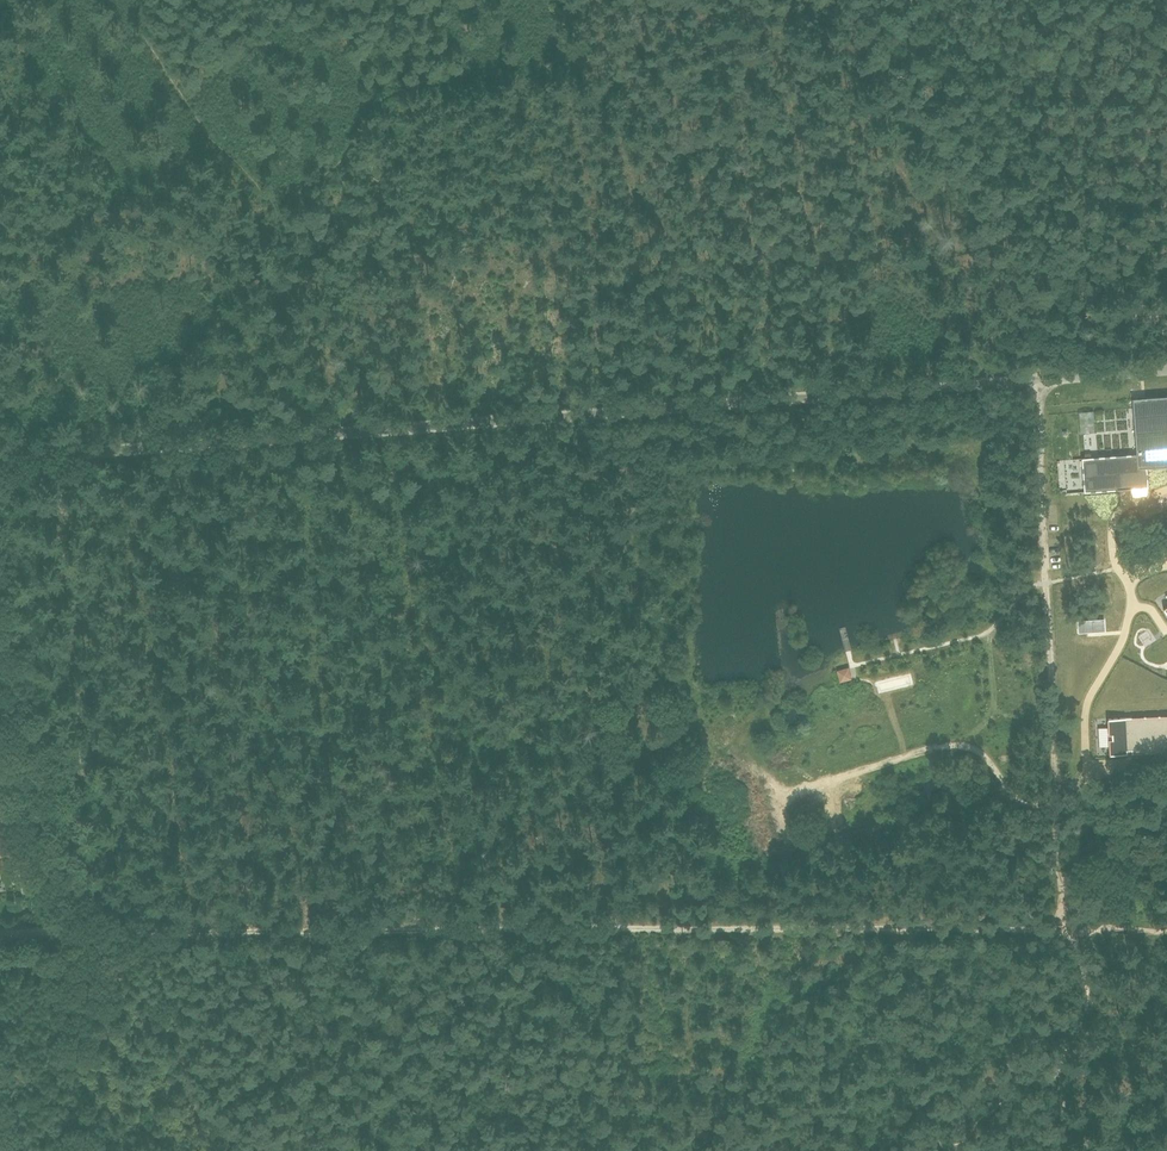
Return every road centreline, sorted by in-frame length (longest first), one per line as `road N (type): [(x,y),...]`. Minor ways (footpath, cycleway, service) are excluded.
road 1 (unclassified): [(0,458),(1166,367)]
road 2 (track): [(0,935),(1062,929)]
road 3 (track): [(1062,929),(1042,376)]
road 4 (track): [(1055,793),(1013,790),(982,752),(957,745),(786,792),(777,784),(775,734),(759,724),(742,749),(765,782)]
road 5 (residential): [(1131,605),(1085,720),(1087,767),(1127,764)]
road 6 (track): [(1064,1076),(1086,999),(1078,929)]
road 7 (track): [(1053,714),(999,711),(991,697),(990,651),(972,638)]
road 8 (residential): [(1129,580),(1113,556),(1115,518),(1125,505),(1166,490)]

